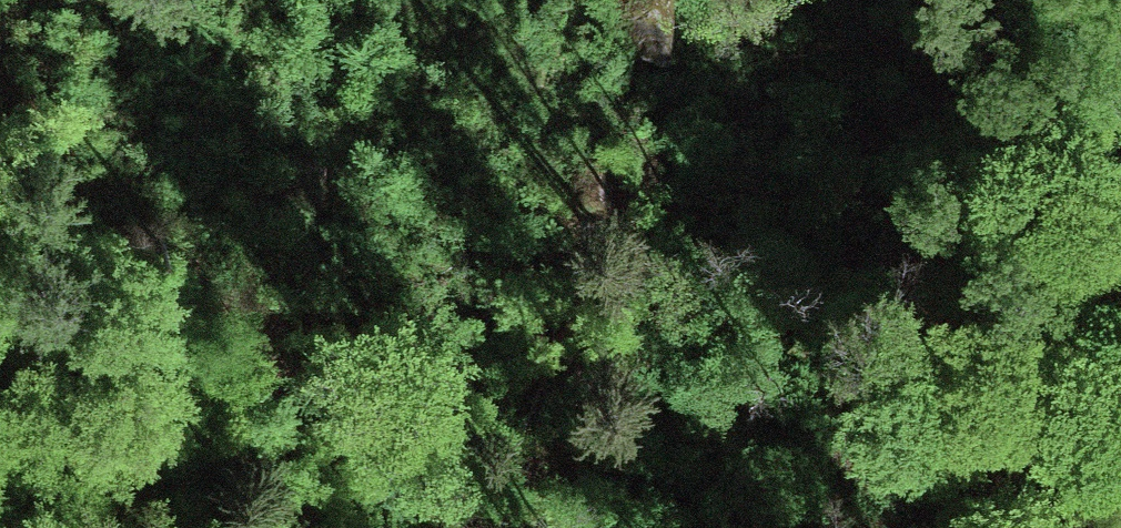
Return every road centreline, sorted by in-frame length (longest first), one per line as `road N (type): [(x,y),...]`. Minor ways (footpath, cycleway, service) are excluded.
road 1 (motorway): [(0,228),(1120,446)]
road 2 (motorway): [(1120,185),(162,0)]

